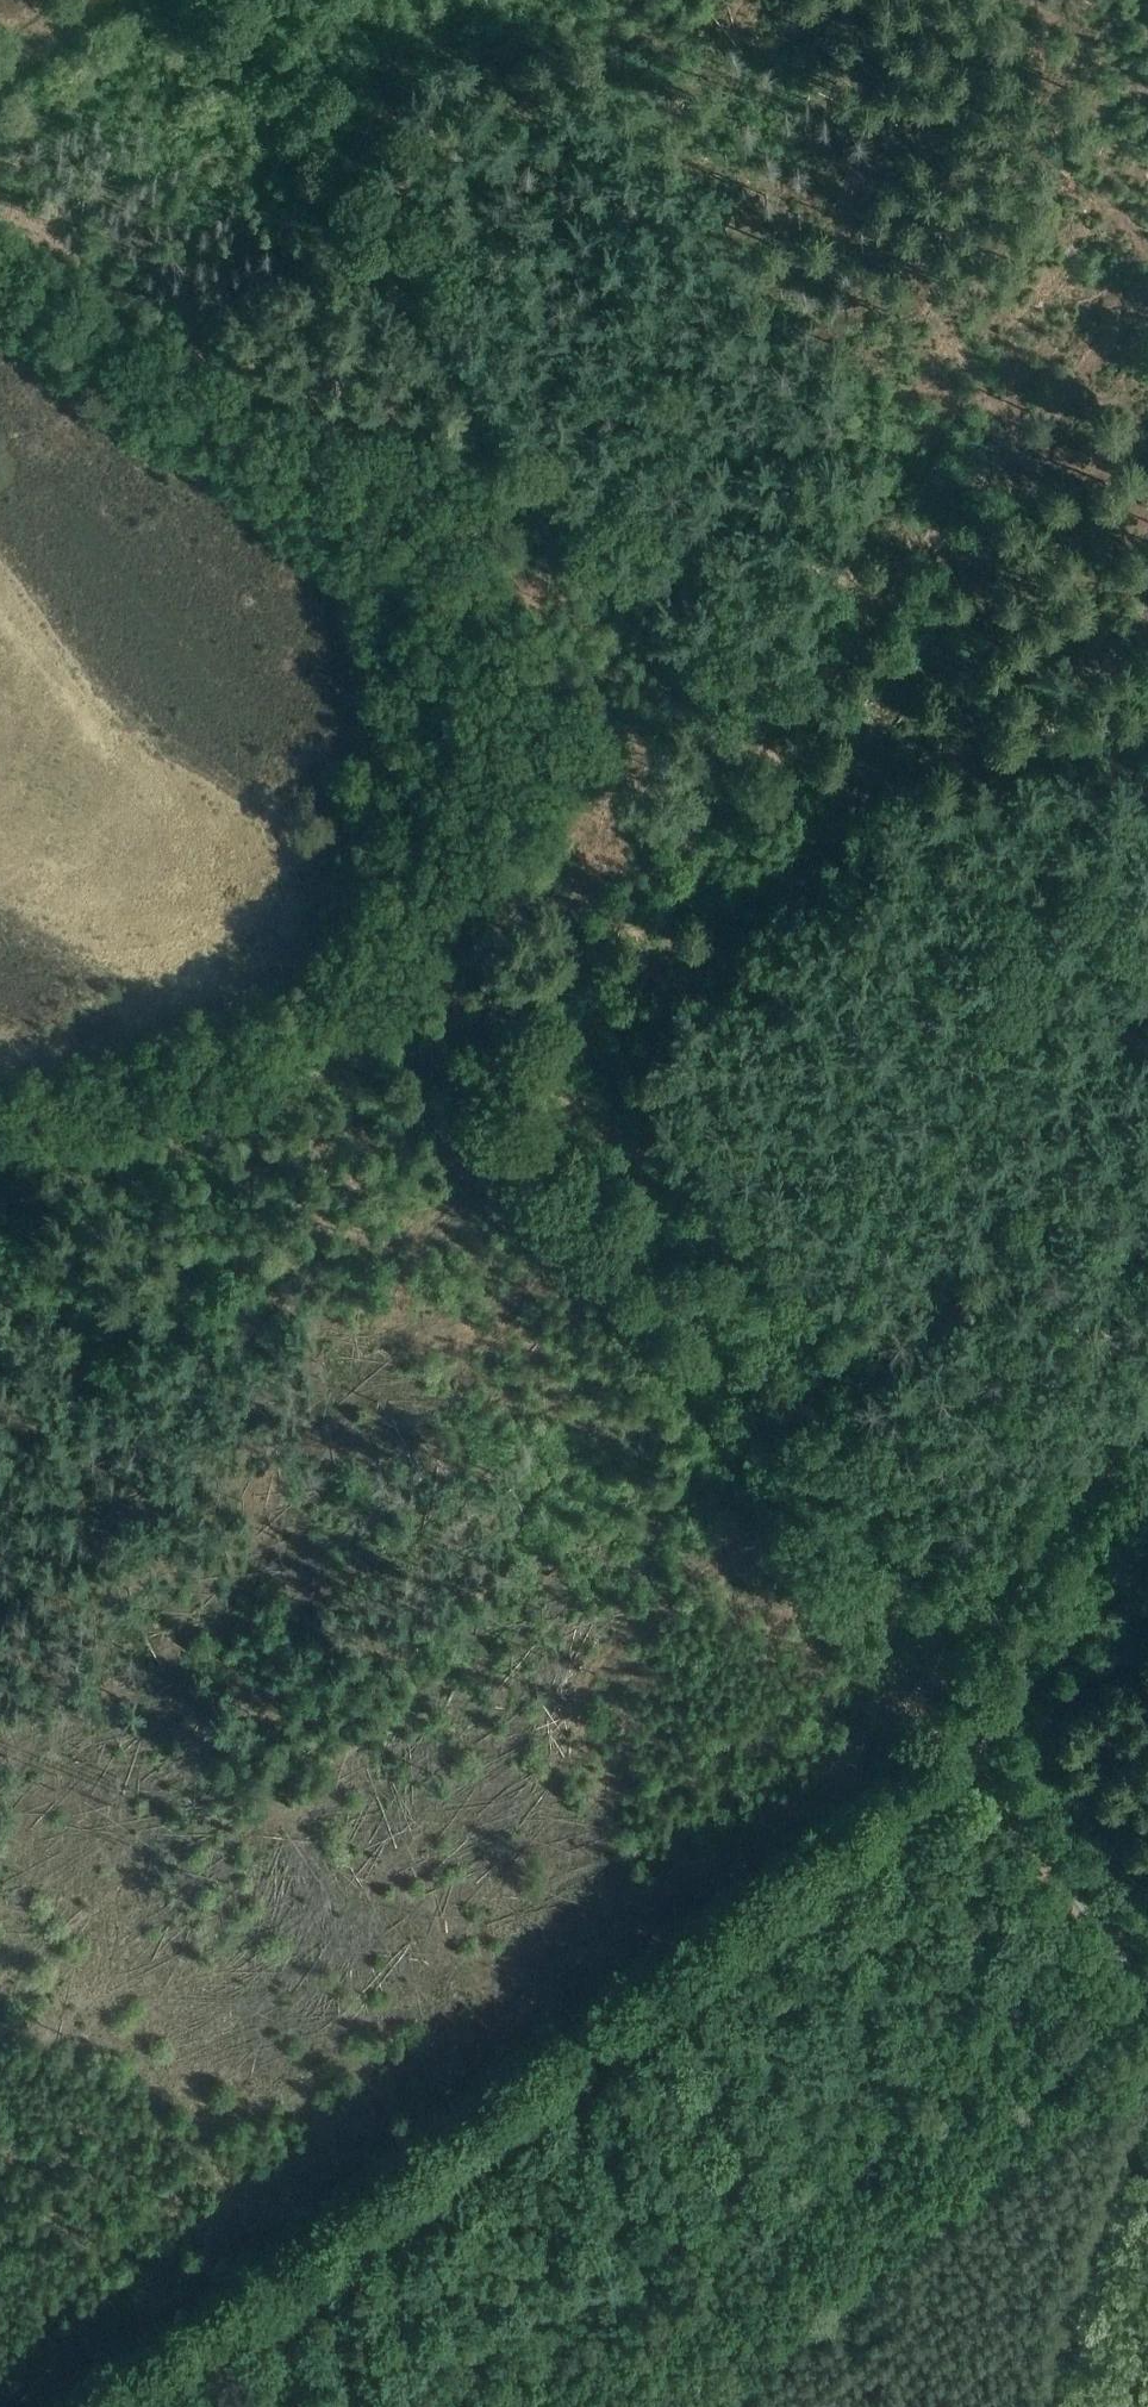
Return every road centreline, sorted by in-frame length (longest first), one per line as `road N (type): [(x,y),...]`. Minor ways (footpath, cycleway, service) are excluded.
road 1 (track): [(109,2406),(966,1750),(978,1754)]
road 2 (track): [(1147,1557),(978,1754)]
road 3 (track): [(0,99),(134,0)]

